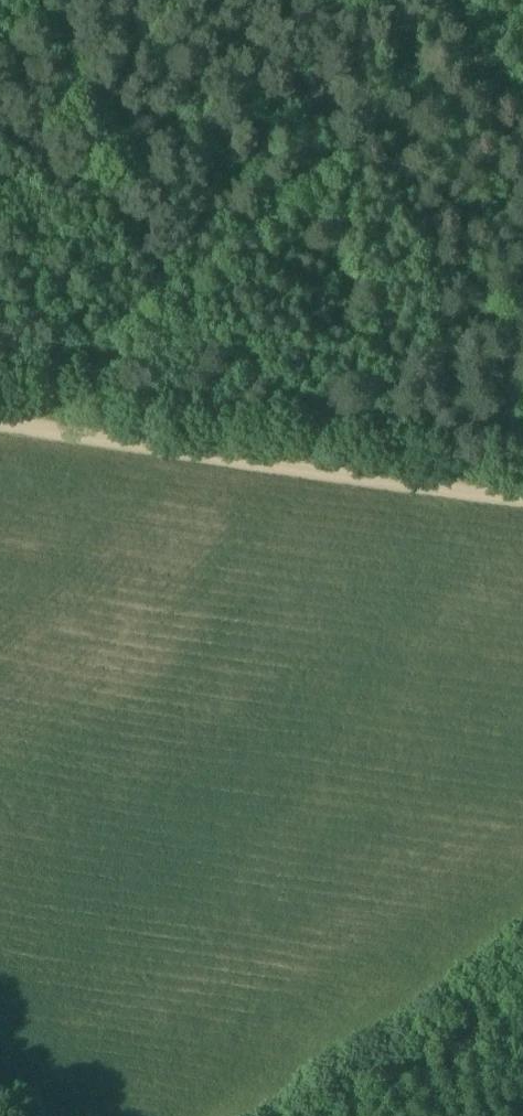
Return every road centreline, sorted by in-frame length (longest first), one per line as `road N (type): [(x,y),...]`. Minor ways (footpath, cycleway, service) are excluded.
road 1 (track): [(1,421),(522,501)]
road 2 (track): [(178,284),(522,29)]
road 3 (track): [(1,421),(178,284)]

